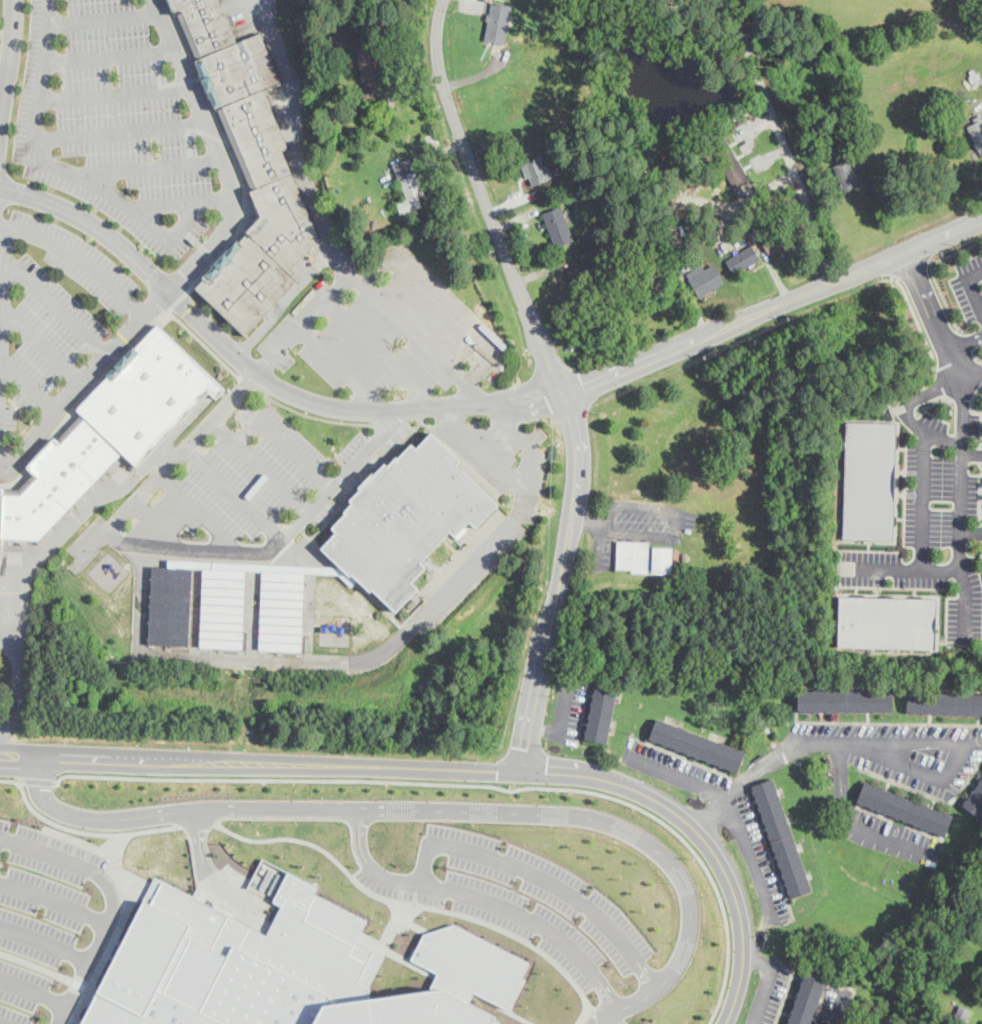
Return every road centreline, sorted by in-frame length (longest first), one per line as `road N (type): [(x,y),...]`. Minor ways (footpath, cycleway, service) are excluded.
road 1 (residential): [(725,1023),(743,964),(734,890),(695,827),(627,785),(572,773),(0,752)]
road 2 (residential): [(695,827),(748,775),(790,749),(848,738),(971,743),(942,780),(848,738)]
road 3 (tertiary): [(562,394),(981,216)]
road 4 (residential): [(562,394),(440,72),(443,0)]
road 5 (residential): [(519,771),(577,489),(562,394)]

